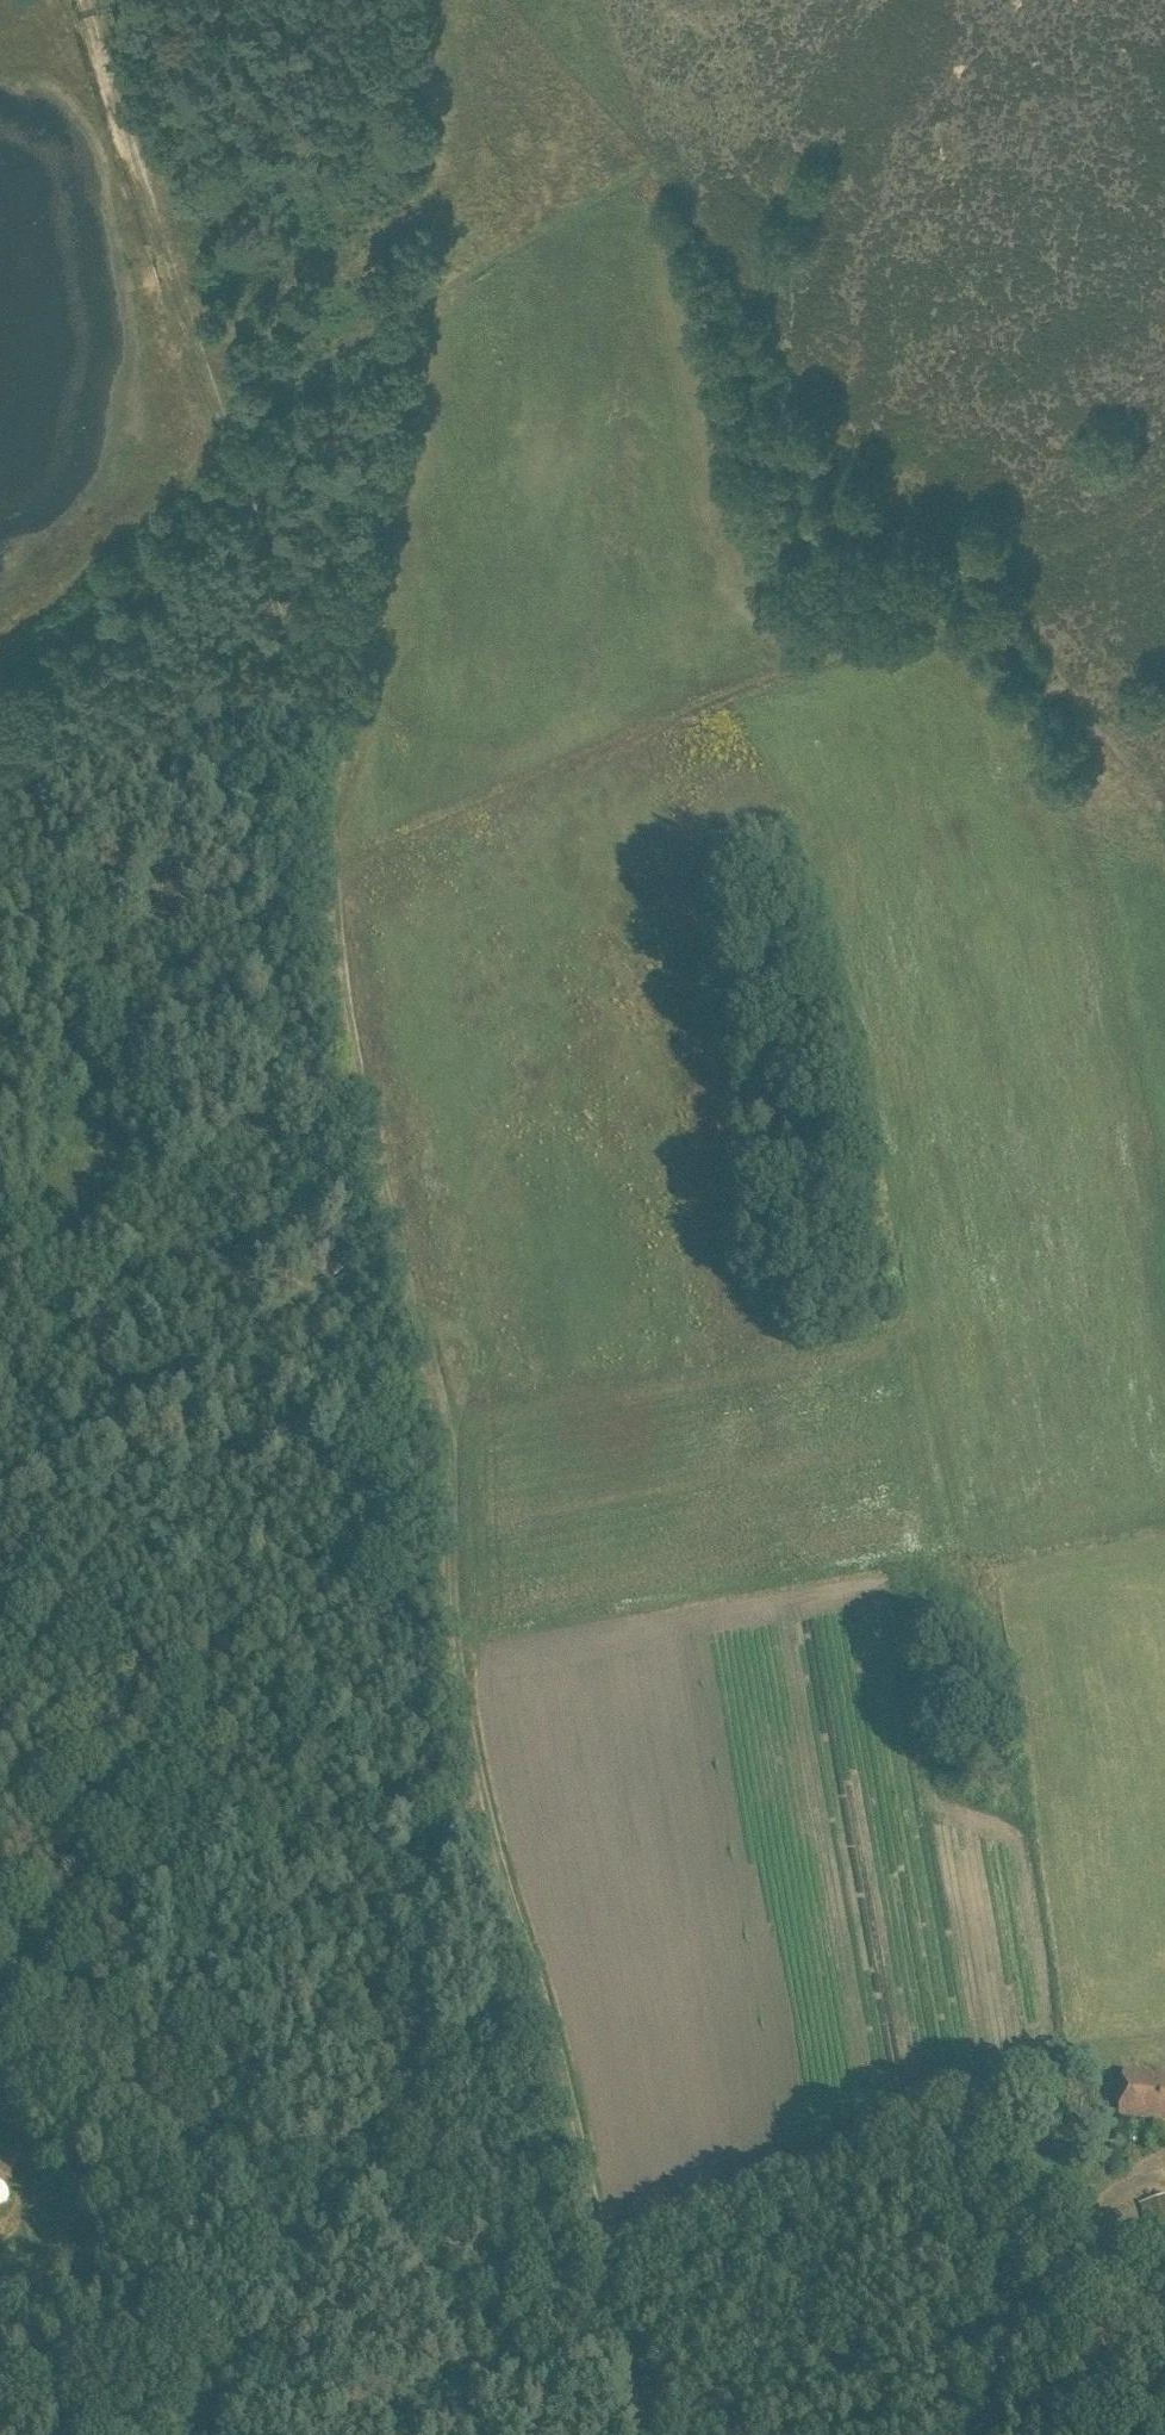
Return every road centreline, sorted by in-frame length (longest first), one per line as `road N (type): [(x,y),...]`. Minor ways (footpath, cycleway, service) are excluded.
road 1 (track): [(95,0),(204,367),(332,870),(445,1522),(483,1829),(598,2218),(642,2434)]
road 2 (track): [(472,1767),(417,2062),(381,2155),(208,2422)]
road 3 (track): [(960,604),(750,682),(332,870)]

